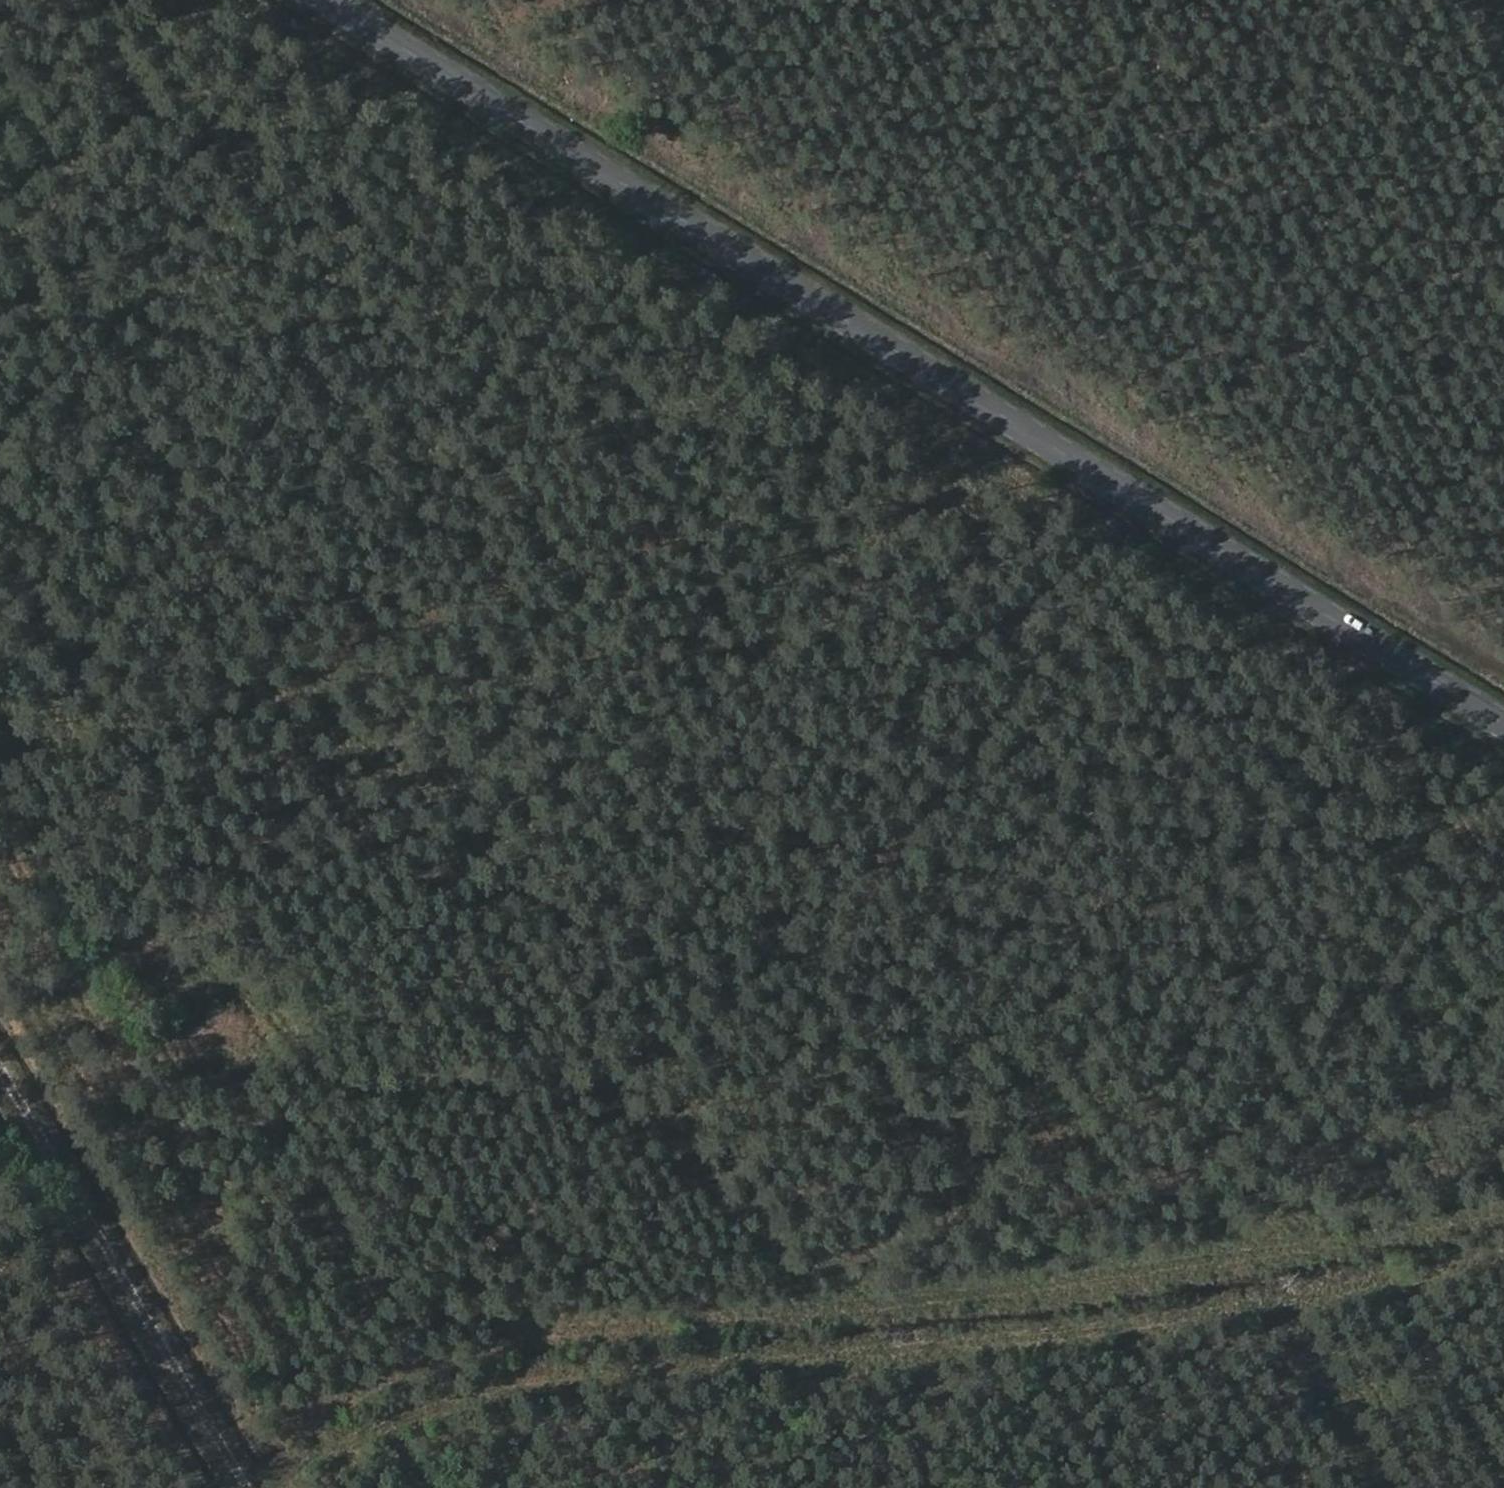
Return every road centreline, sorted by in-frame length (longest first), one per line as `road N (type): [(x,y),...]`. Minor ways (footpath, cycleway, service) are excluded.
road 1 (secondary): [(317,0),(1503,728)]
road 2 (track): [(249,1487),(0,1061)]

